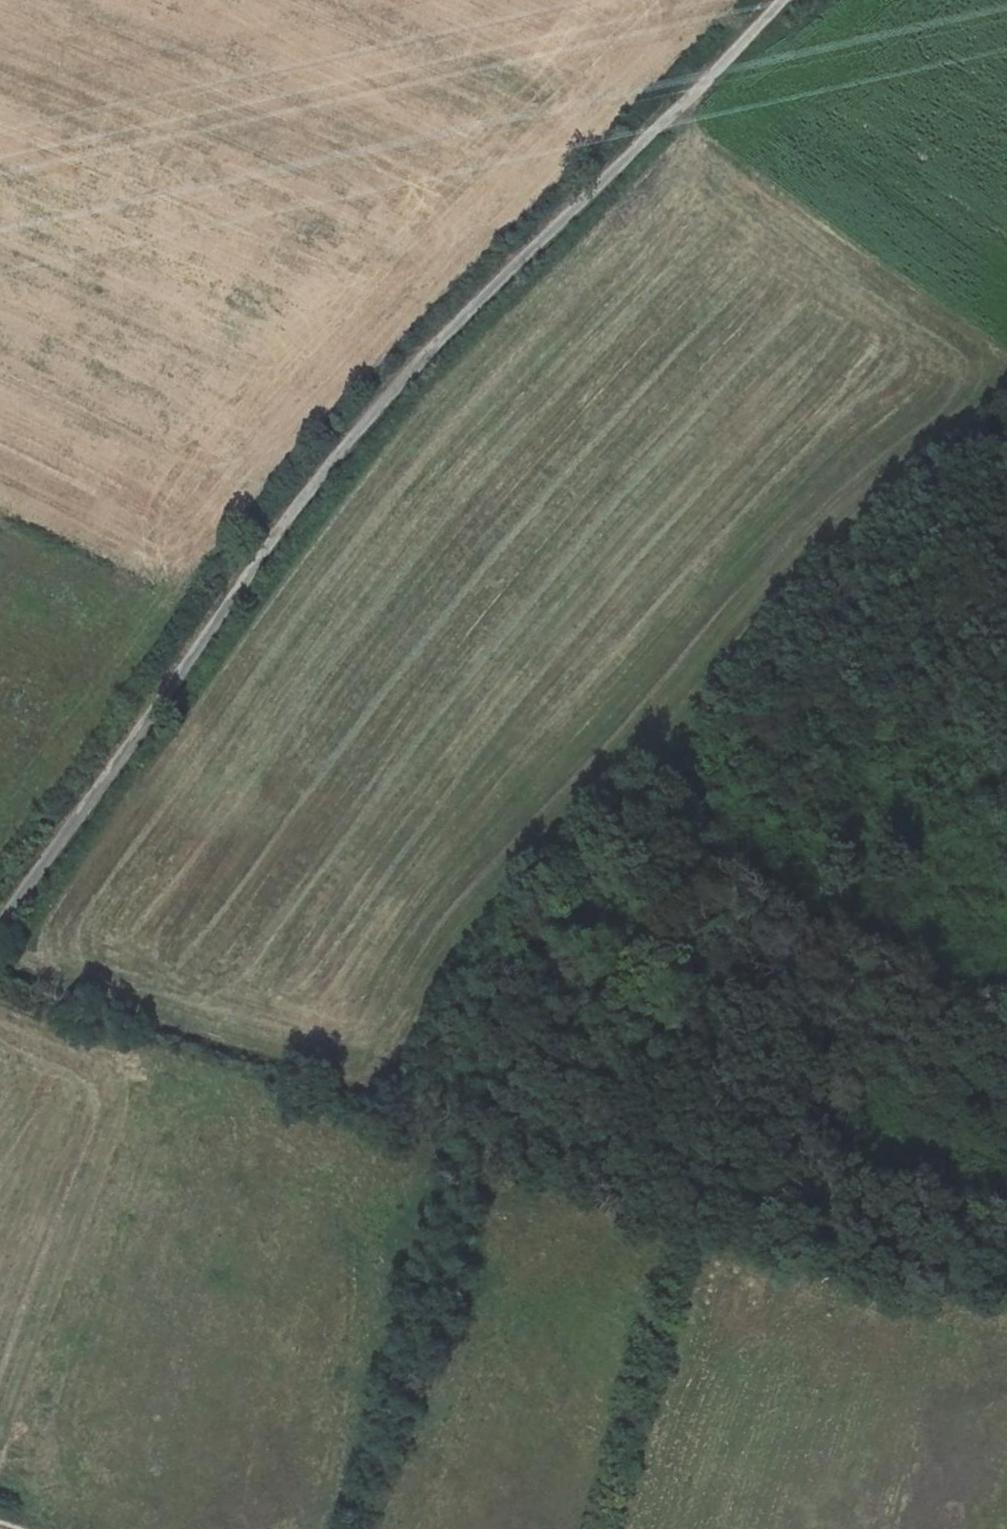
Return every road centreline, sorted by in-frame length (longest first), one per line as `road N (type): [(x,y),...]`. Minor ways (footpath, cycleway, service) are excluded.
road 1 (track): [(781,0),(448,327),(351,440),(260,553),(0,921)]

